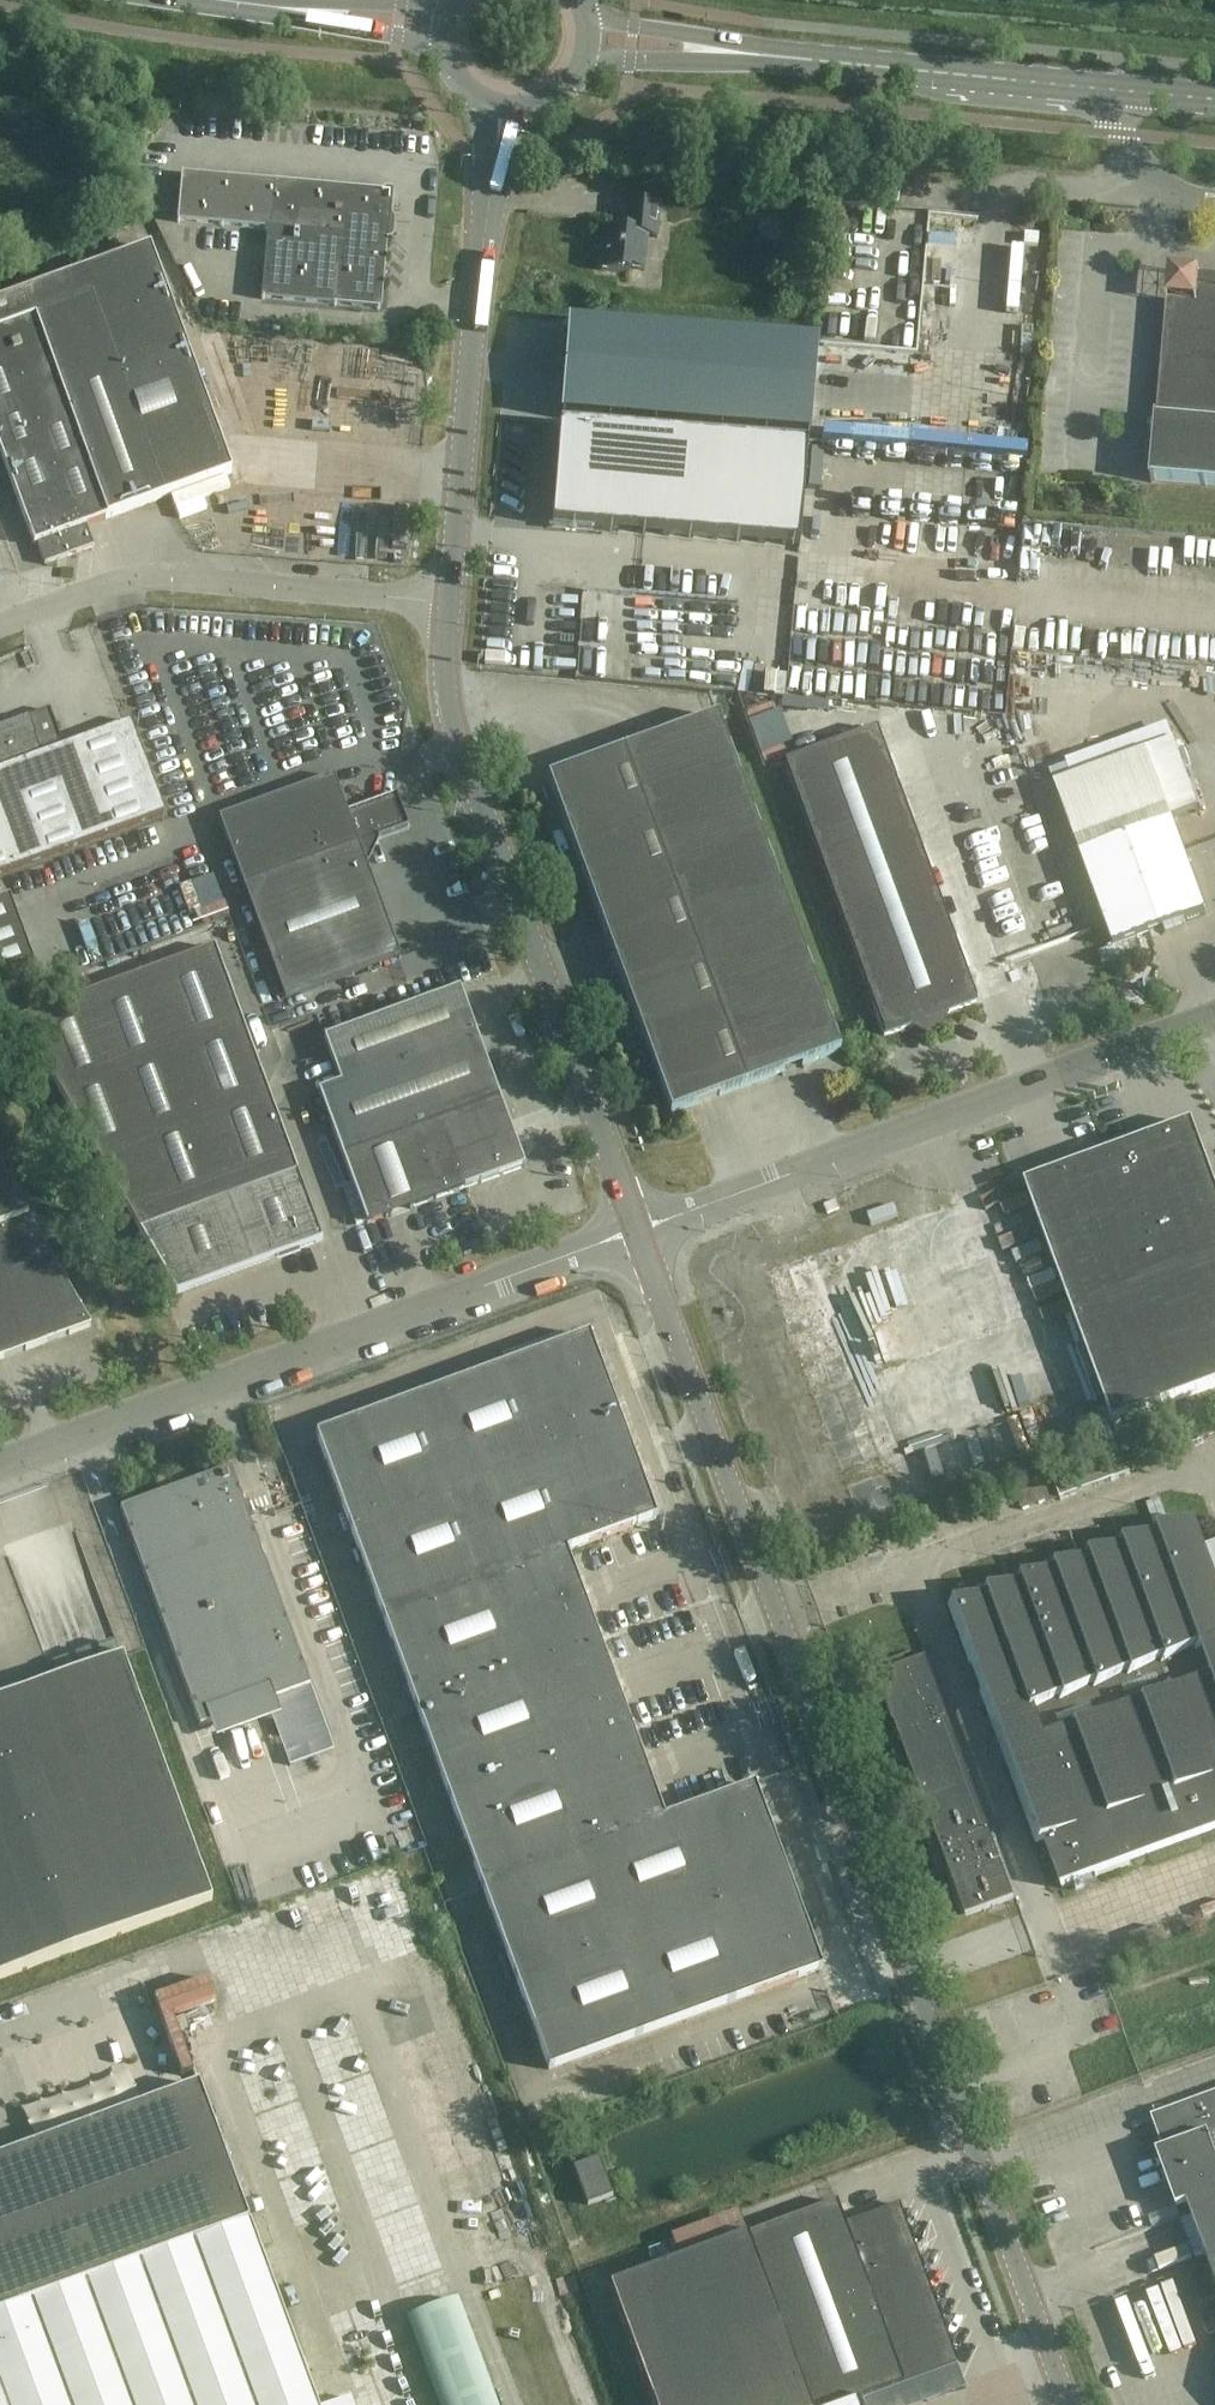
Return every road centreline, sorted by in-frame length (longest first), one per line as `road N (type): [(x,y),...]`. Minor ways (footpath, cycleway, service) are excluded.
road 1 (unclassified): [(639,1231),(1065,2404)]
road 2 (unclassified): [(0,1462),(639,1231)]
road 3 (unclassified): [(447,604),(444,693),(639,1231)]
road 4 (primary): [(586,36),(1214,98)]
road 5 (unclassified): [(639,1231),(1214,1018)]
road 6 (residential): [(0,622),(75,594),(185,576),(447,604)]
road 7 (unclassified): [(494,152),(447,604)]
road 8 (primary): [(444,25),(216,0)]
road 9 (primary): [(500,104),(559,90),(586,36)]

